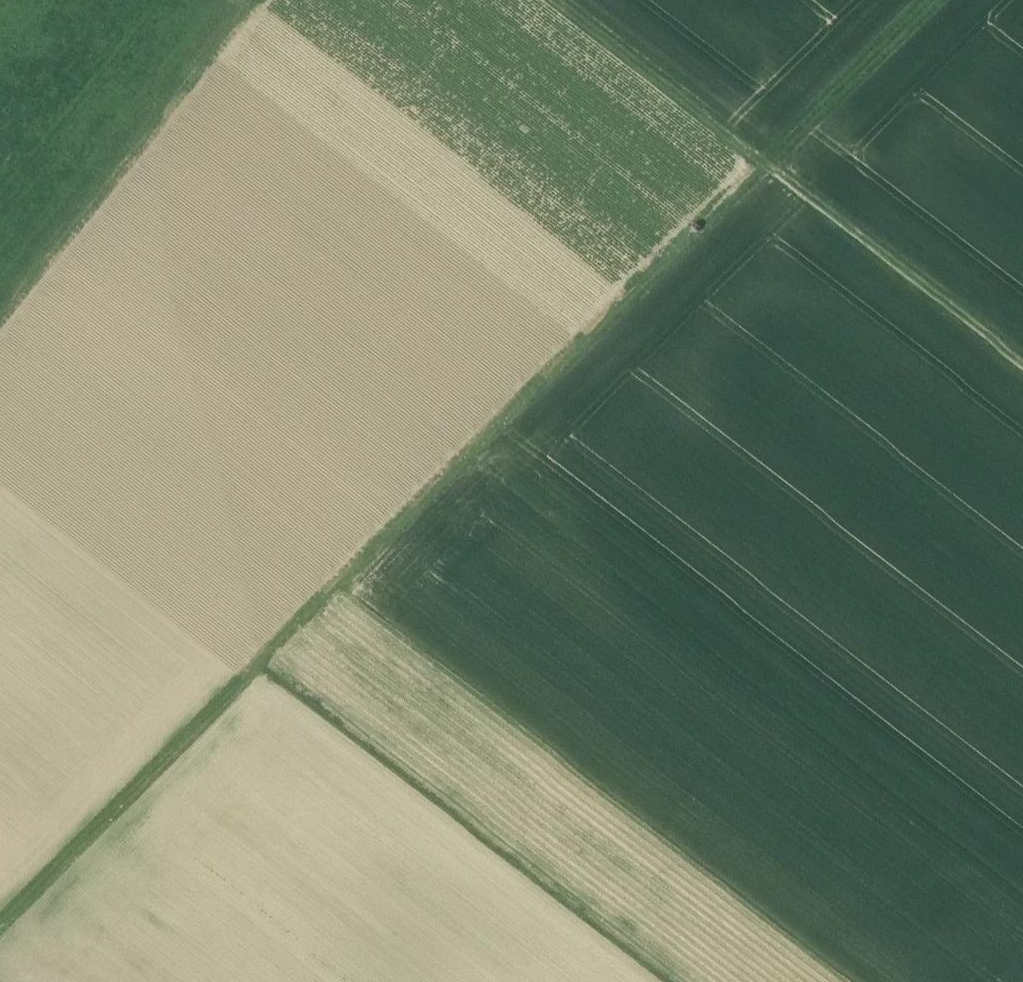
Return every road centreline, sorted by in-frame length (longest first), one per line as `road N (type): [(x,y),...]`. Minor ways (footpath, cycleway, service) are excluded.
road 1 (track): [(0,928),(943,0)]
road 2 (track): [(540,0),(1022,372)]
road 3 (track): [(666,981),(258,669)]
road 4 (track): [(0,320),(259,0)]

